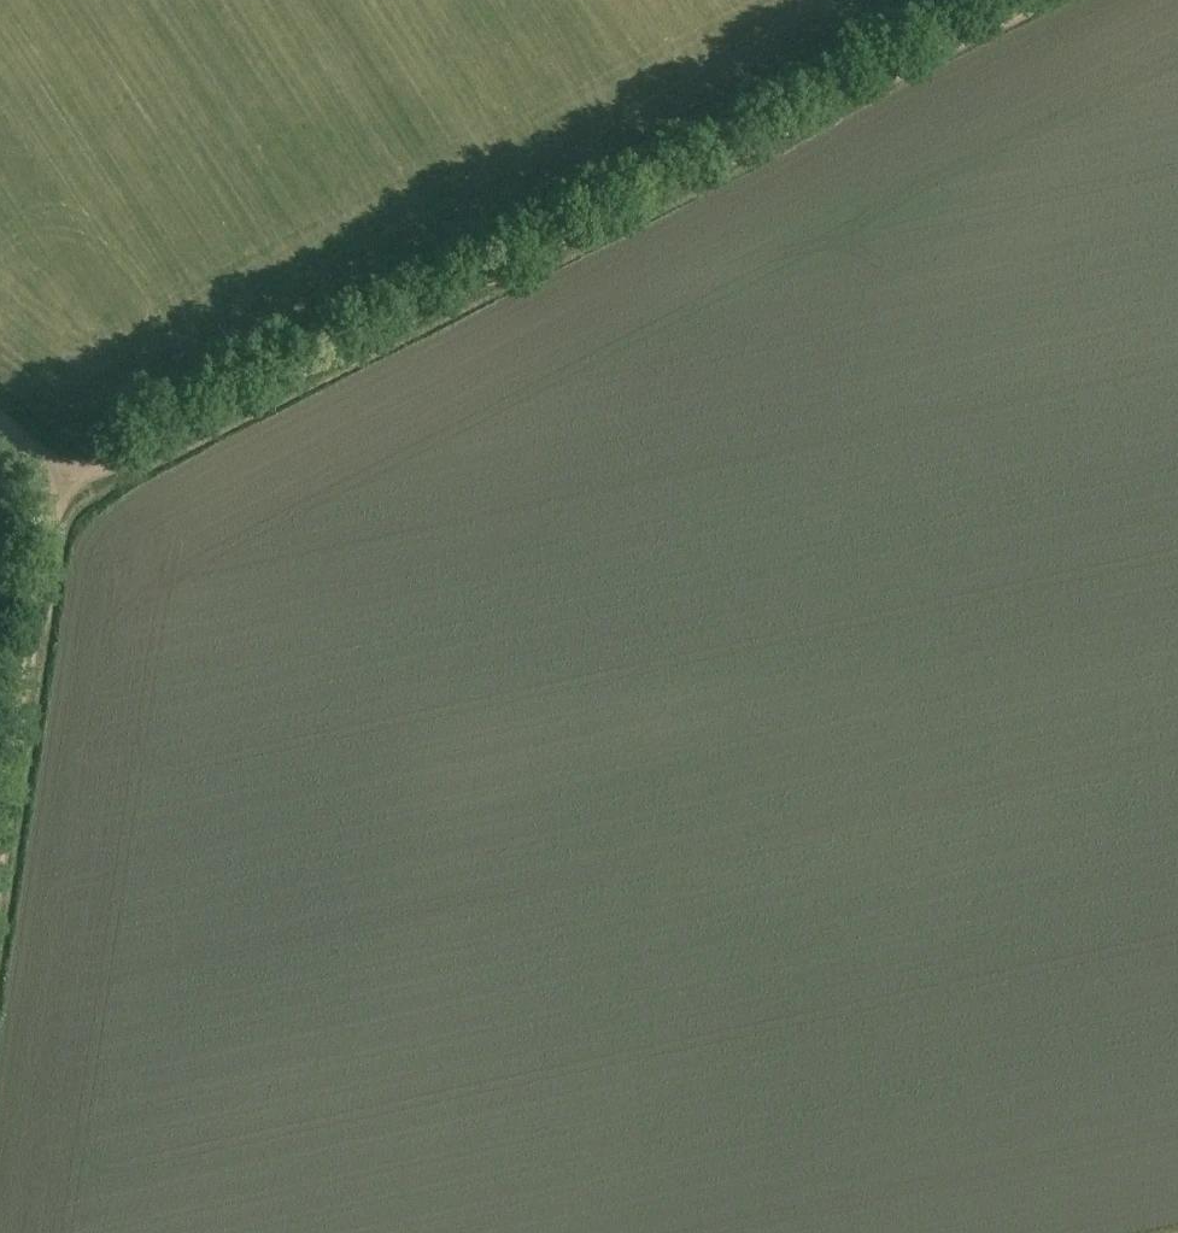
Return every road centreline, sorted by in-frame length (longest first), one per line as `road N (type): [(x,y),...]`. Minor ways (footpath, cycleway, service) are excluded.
road 1 (track): [(62,483),(557,252),(1057,0)]
road 2 (track): [(62,483),(20,669),(0,818)]

